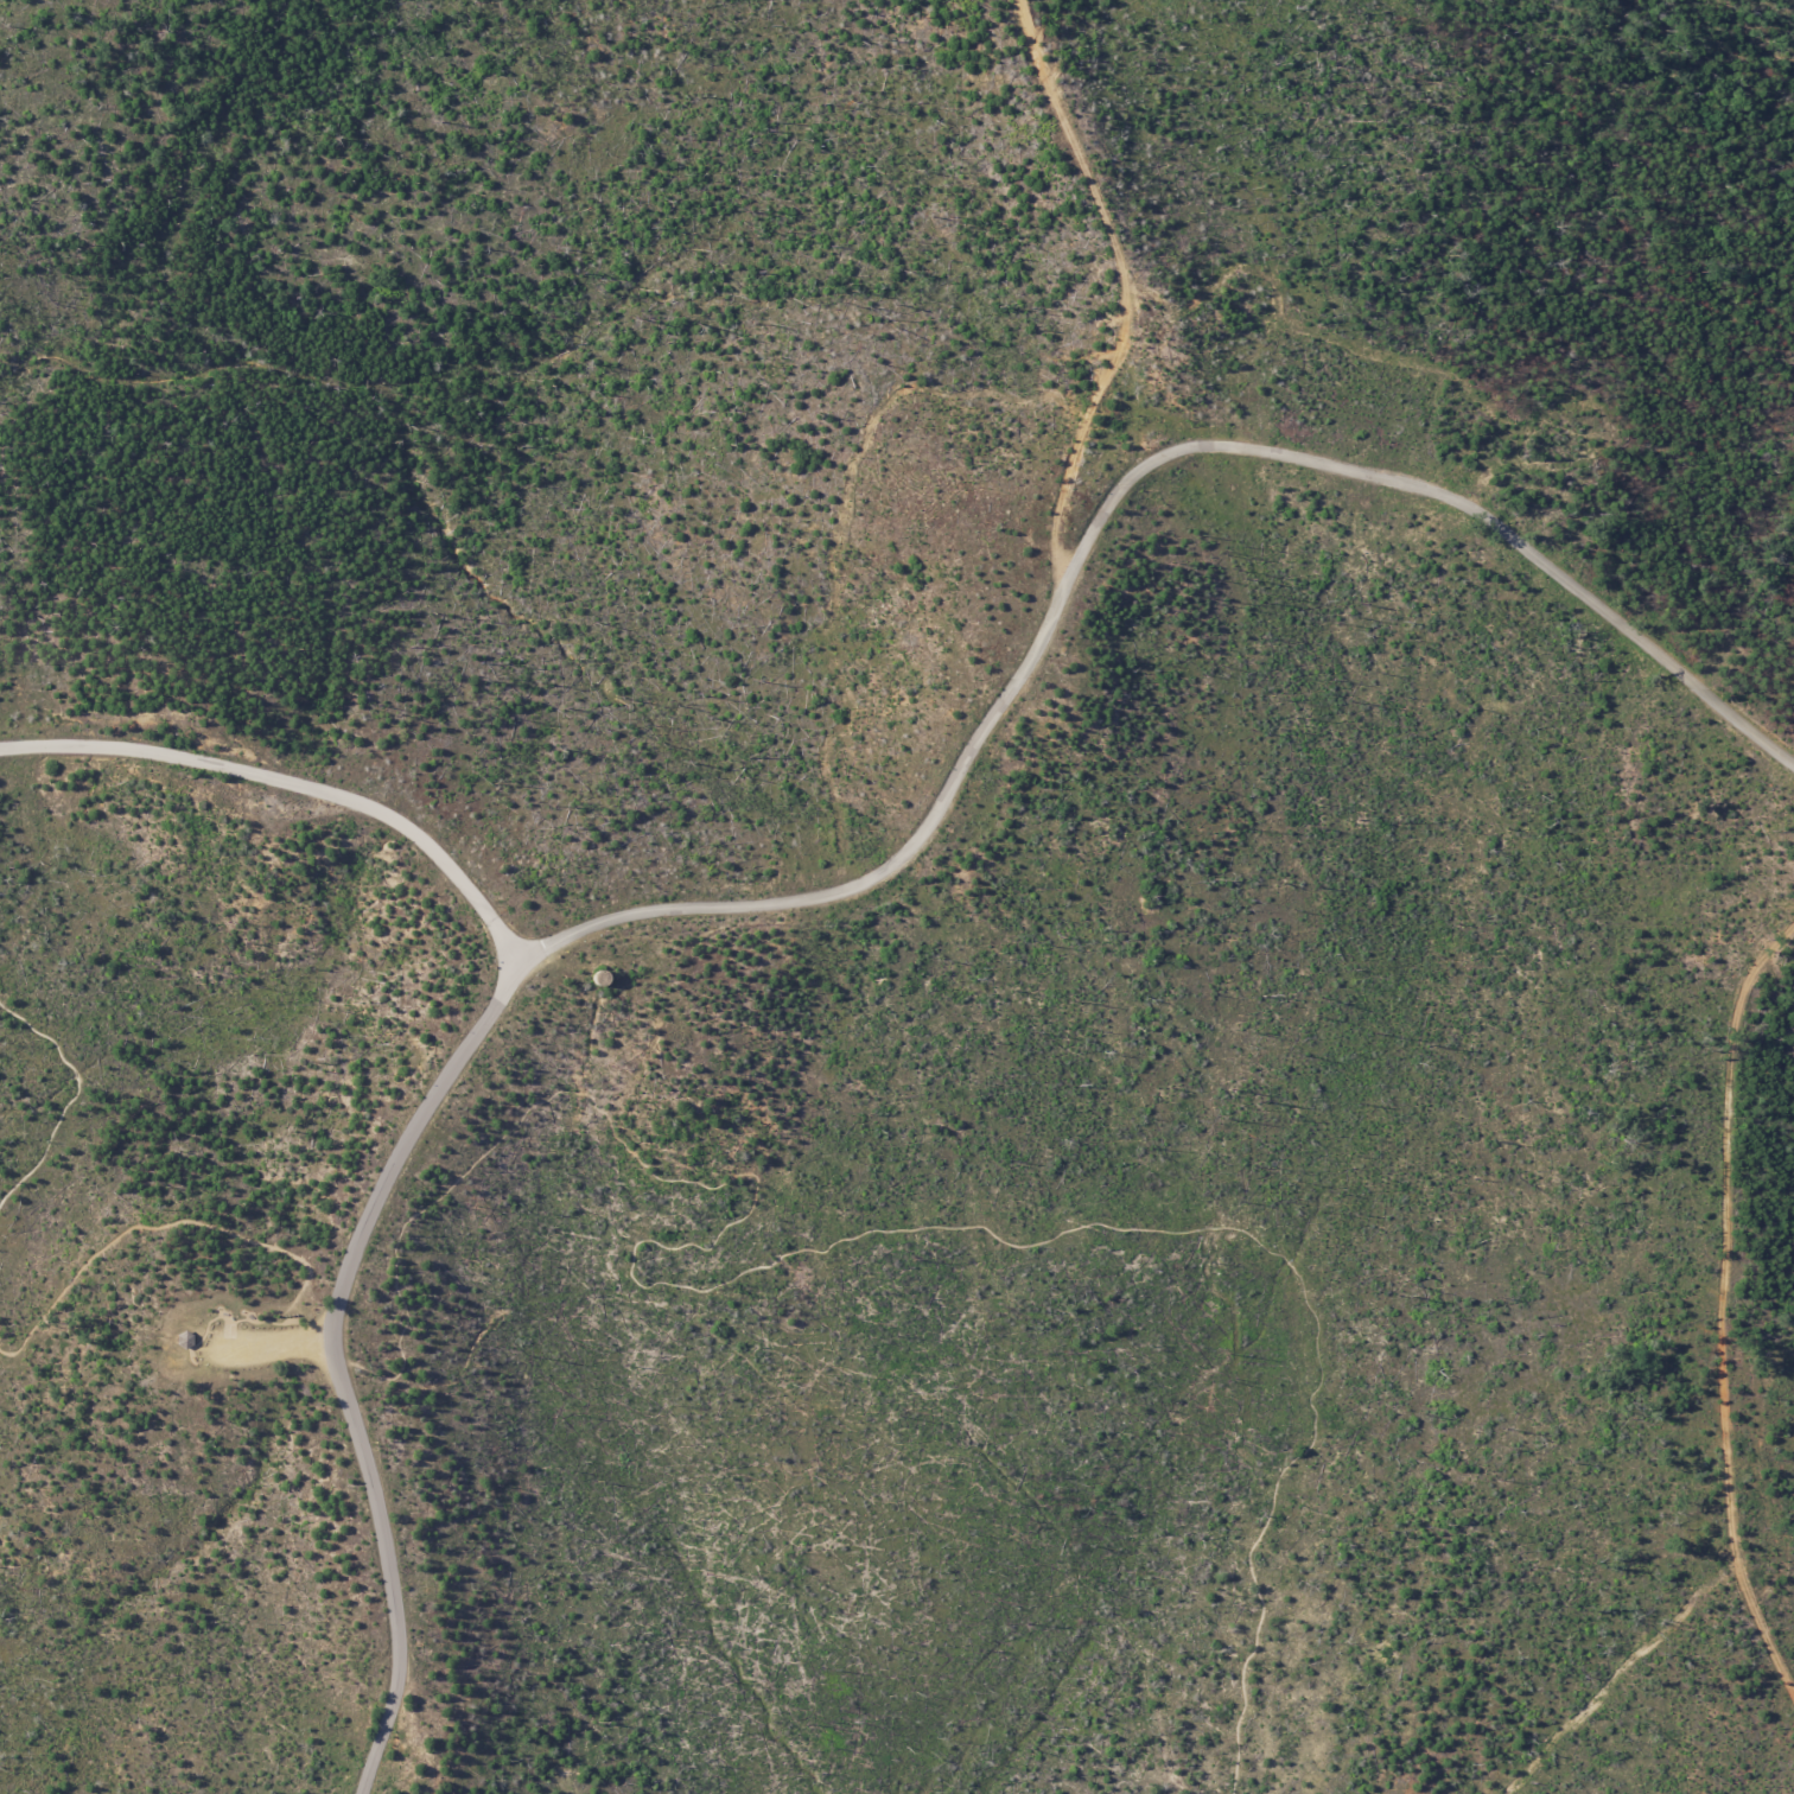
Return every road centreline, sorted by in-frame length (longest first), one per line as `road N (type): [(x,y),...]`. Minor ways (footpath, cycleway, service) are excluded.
road 1 (tertiary): [(524,963),(603,918),(818,897),(899,855),(1031,655),(1120,485),(1156,458),(1210,443),(1380,471),(1457,502),(1545,560),(1793,764)]
road 2 (tertiary): [(524,963),(412,1124),(365,1216),(333,1311),(331,1342),(386,1564),(395,1650),(386,1717),(359,1793)]
road 3 (tertiary): [(0,748),(83,748),(217,766),(279,780),(408,829),(451,869),(524,963)]

